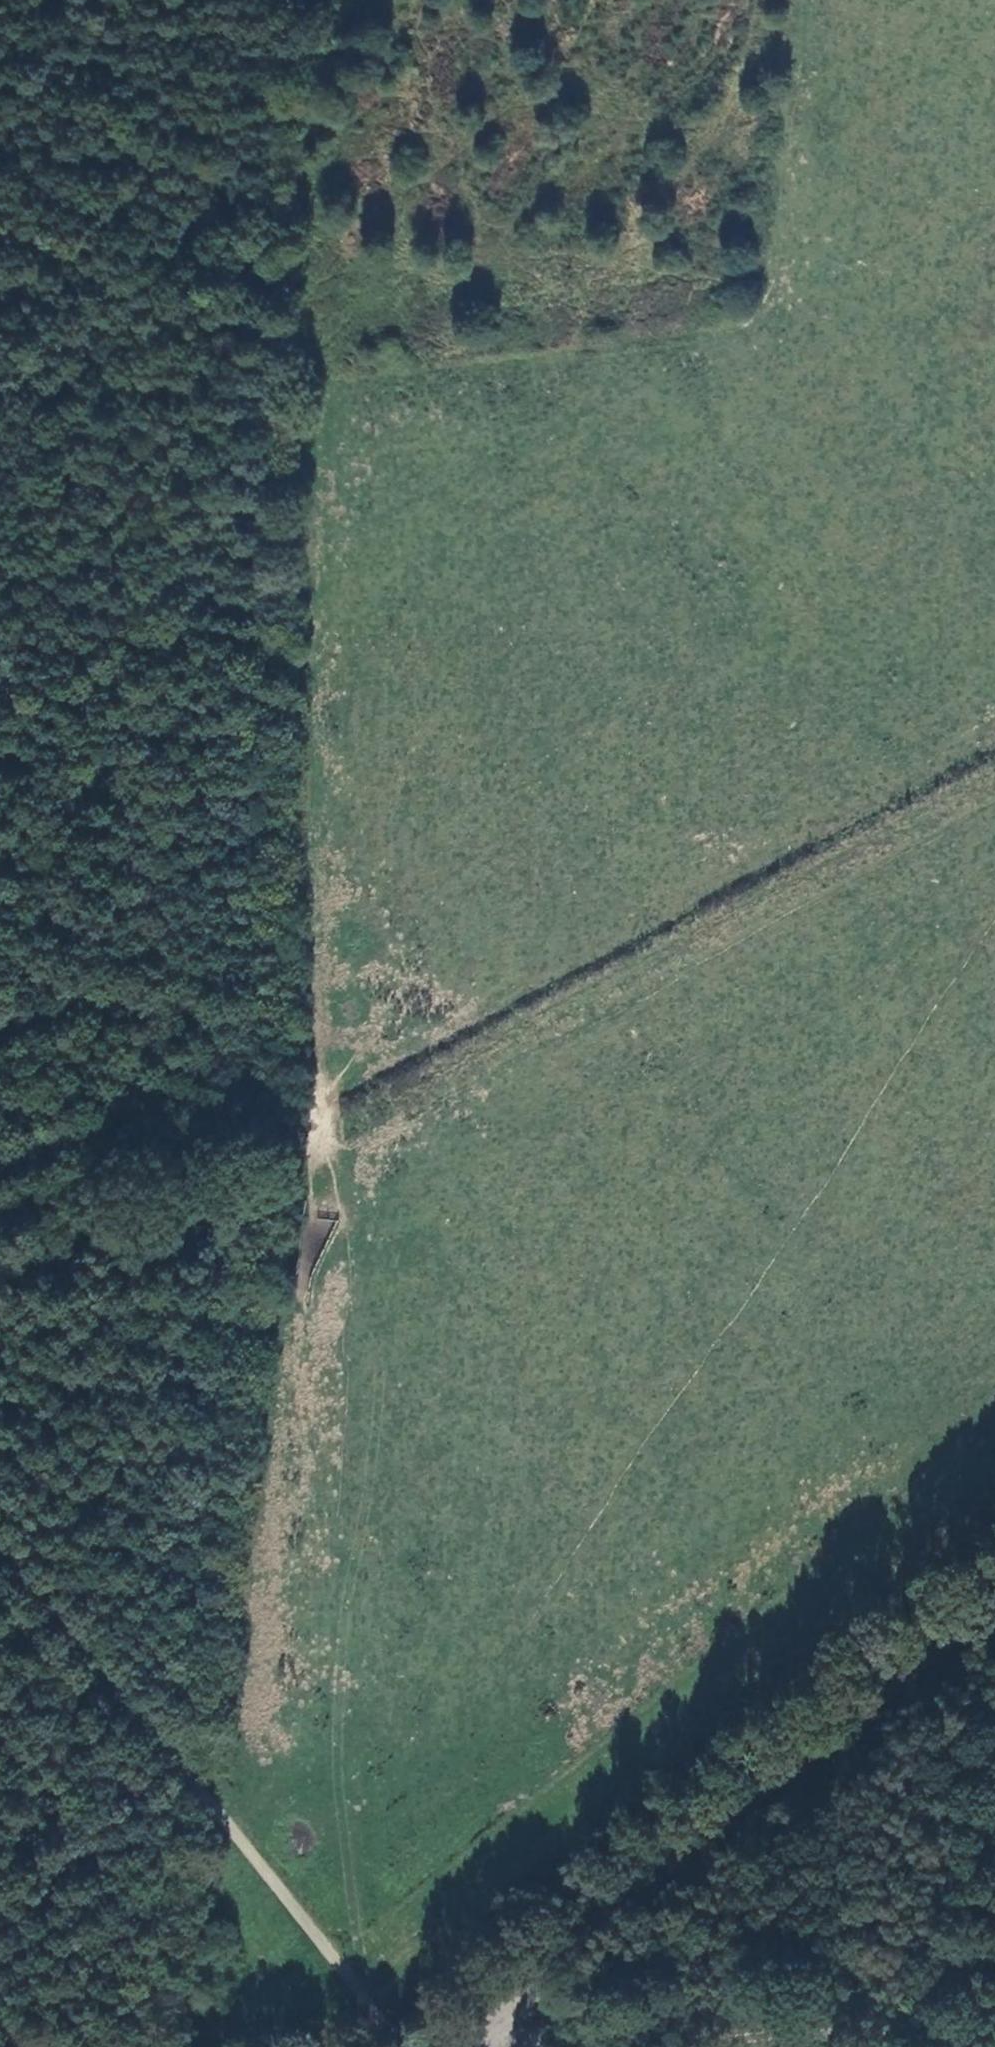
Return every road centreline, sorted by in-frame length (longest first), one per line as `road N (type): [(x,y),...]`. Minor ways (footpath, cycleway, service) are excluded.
road 1 (track): [(464,2046),(994,1619)]
road 2 (track): [(406,2046),(0,1532)]

